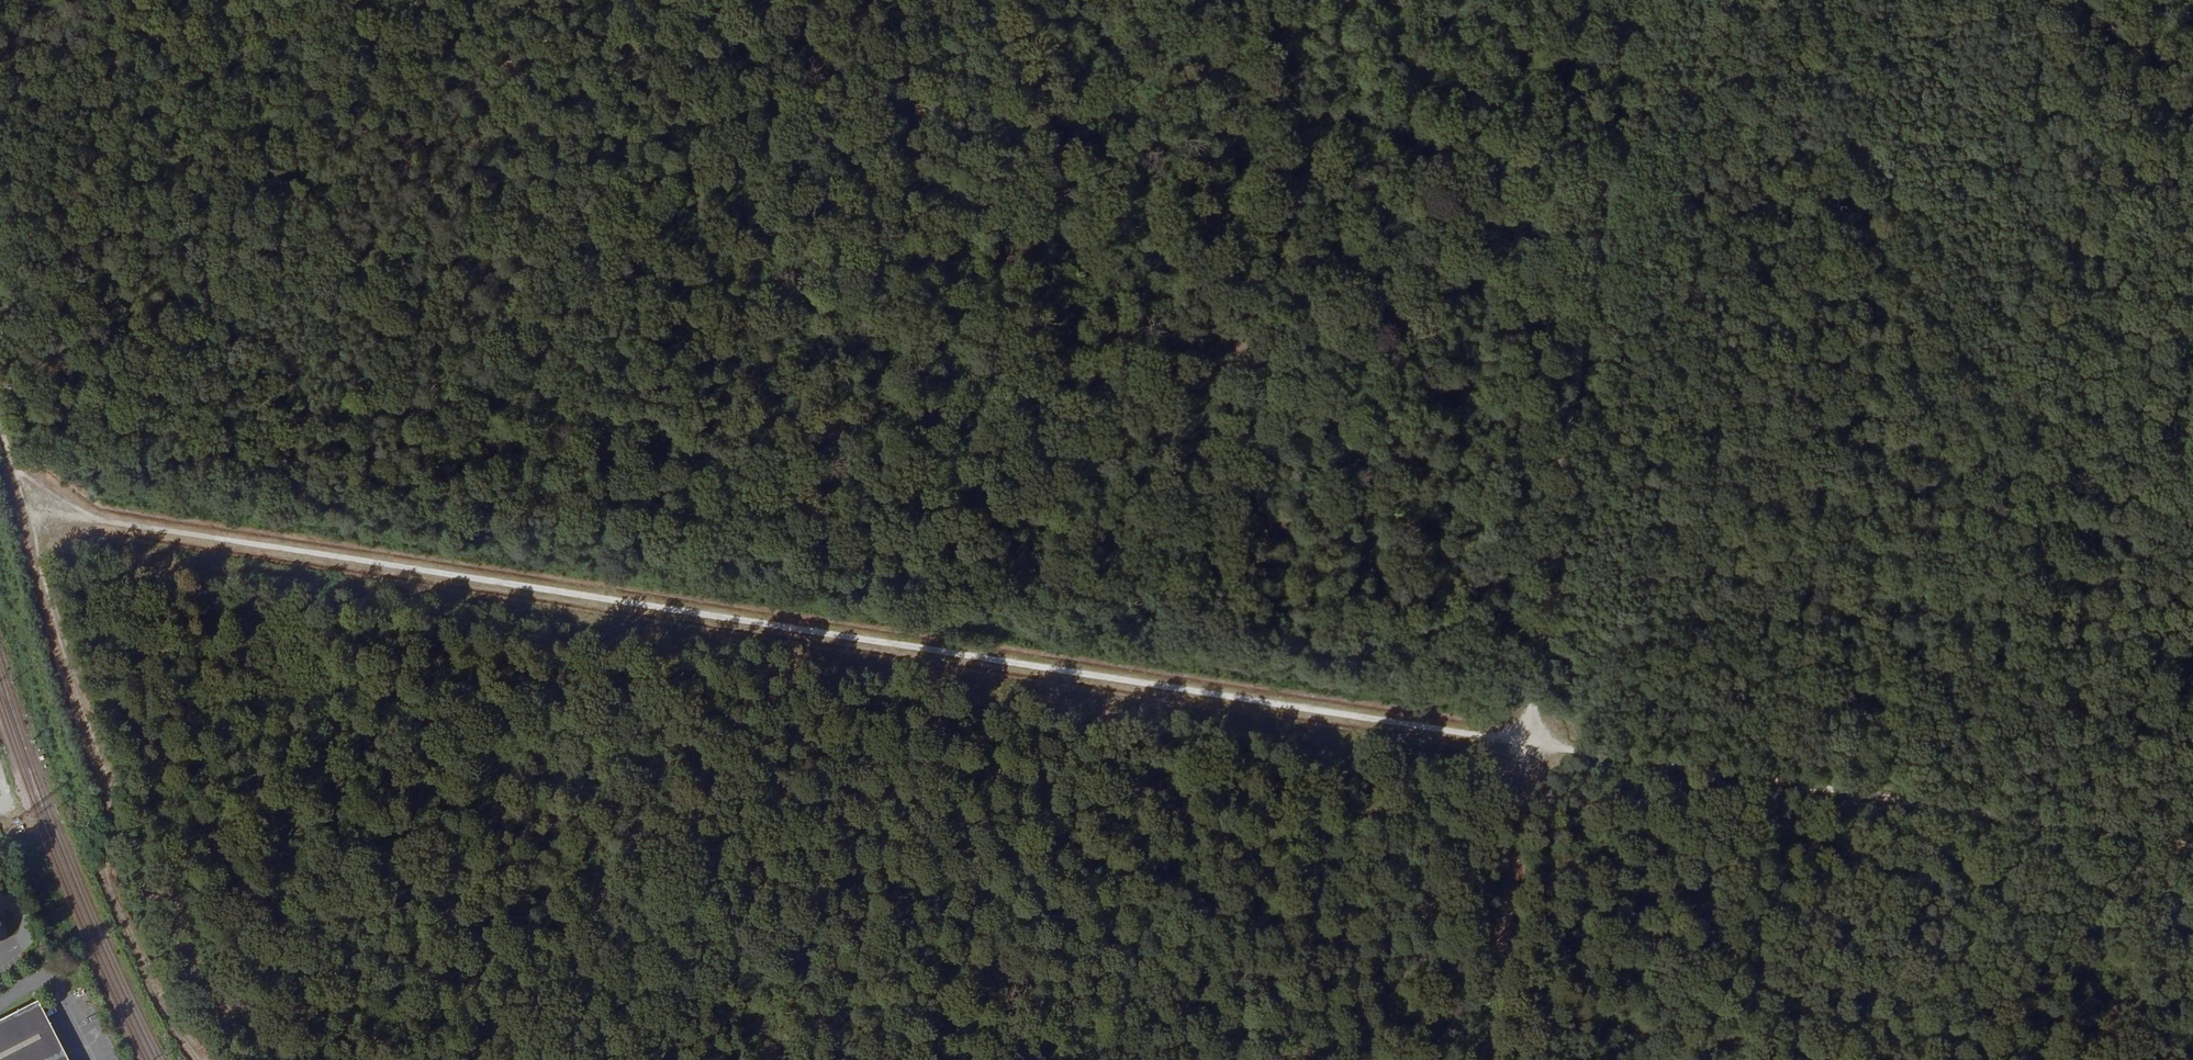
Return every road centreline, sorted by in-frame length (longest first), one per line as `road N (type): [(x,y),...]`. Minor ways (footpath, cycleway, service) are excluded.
road 1 (track): [(25,502),(309,555),(1528,745)]
road 2 (track): [(1630,0),(1528,745)]
road 3 (track): [(1528,745),(2192,848)]
road 4 (track): [(1528,745),(1484,1059)]

